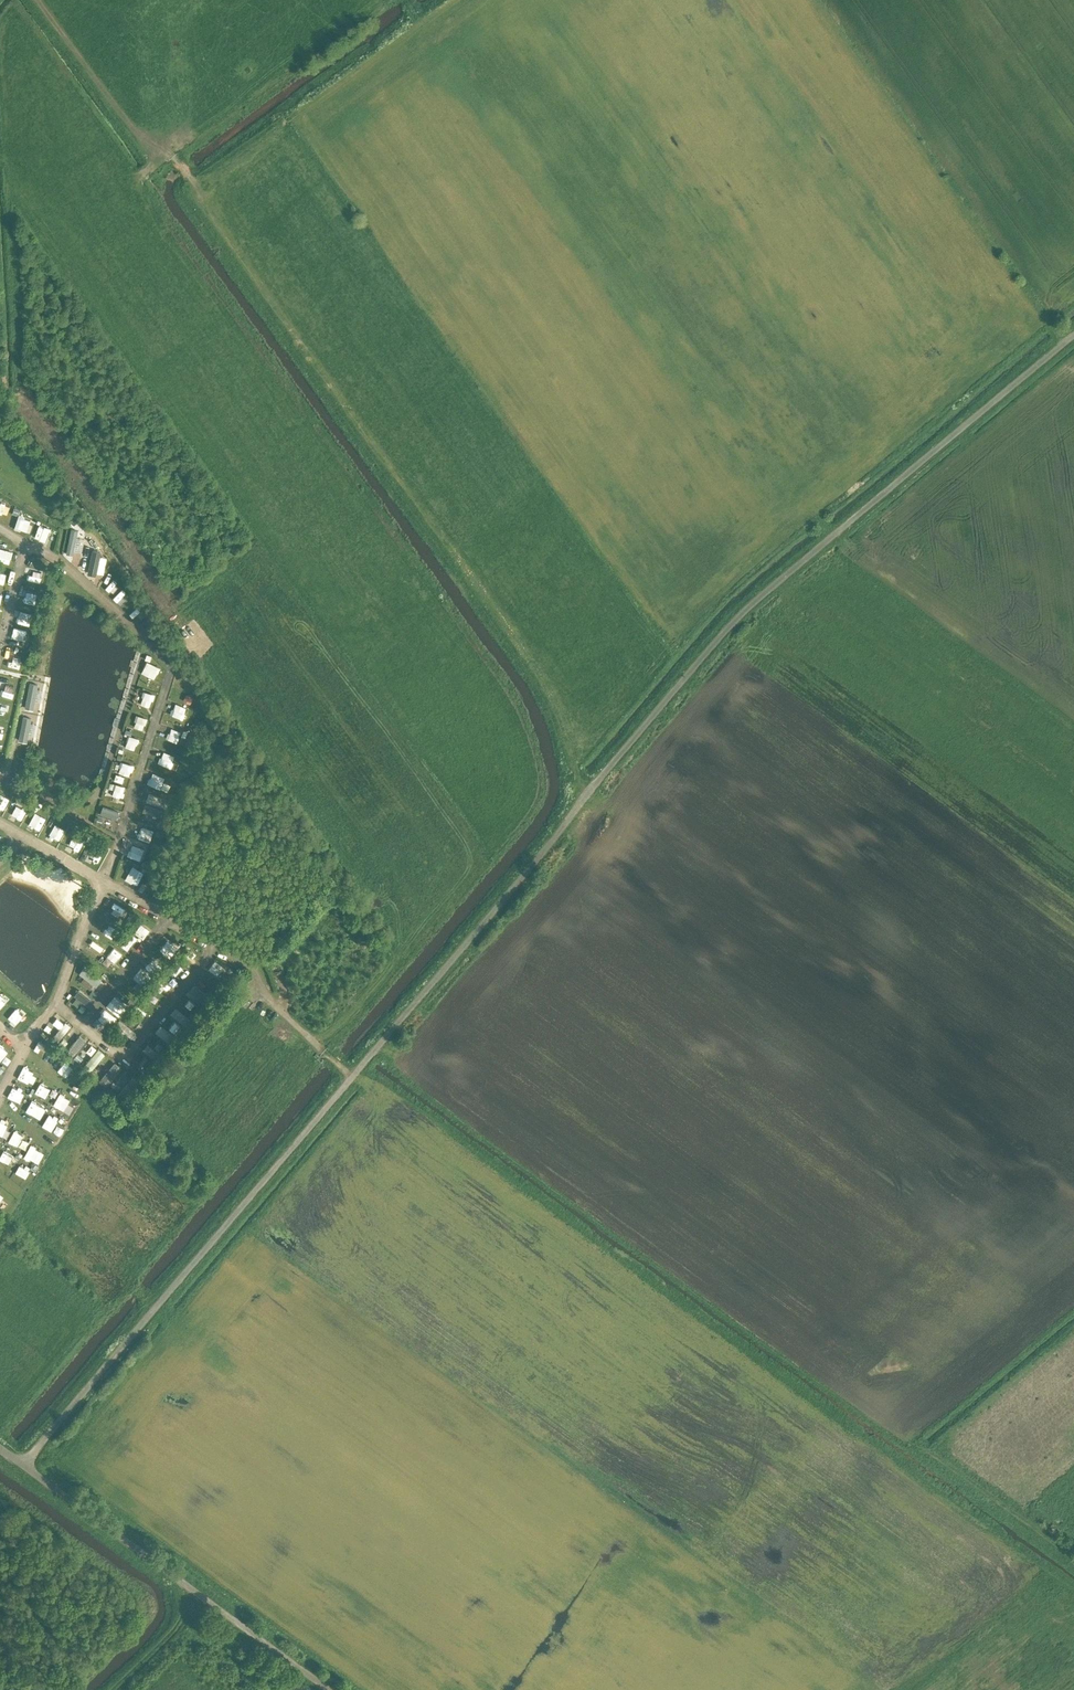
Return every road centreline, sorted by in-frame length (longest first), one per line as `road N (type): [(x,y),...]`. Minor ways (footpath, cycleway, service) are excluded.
road 1 (track): [(21,1464),(736,618),(1073,335)]
road 2 (track): [(0,823),(252,967),(272,1001),(350,1076)]
road 3 (track): [(329,1689),(0,1449)]
road 4 (track): [(97,882),(59,998),(124,1058),(212,947)]
road 5 (track): [(97,882),(124,840),(172,671)]
road 6 (track): [(1073,1564),(915,1447)]
road 7 (track): [(26,542),(73,571),(172,671)]
road 8 (track): [(0,636),(26,542),(0,526)]
road 9 (track): [(86,1022),(162,920)]

